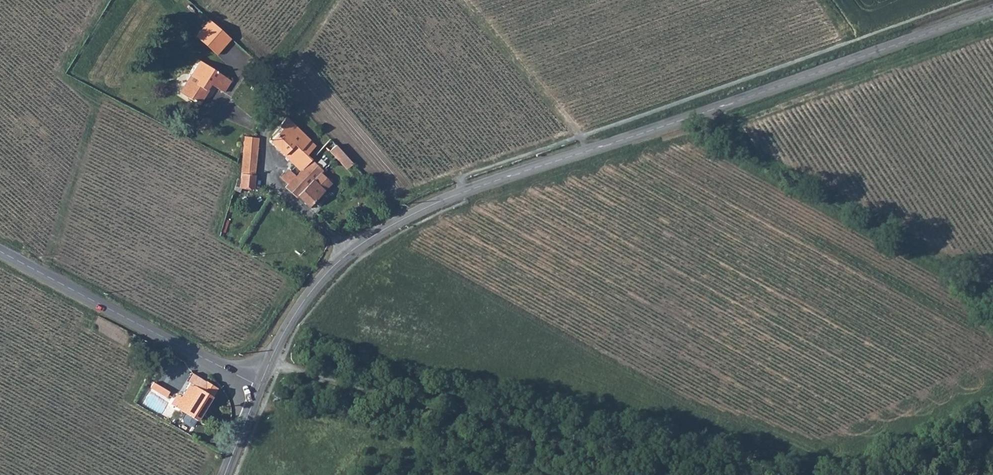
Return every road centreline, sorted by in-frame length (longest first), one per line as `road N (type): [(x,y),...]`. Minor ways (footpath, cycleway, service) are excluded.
road 1 (tertiary): [(260,387),(303,301),(380,231),(457,196),(992,9)]
road 2 (tertiary): [(0,252),(260,387)]

